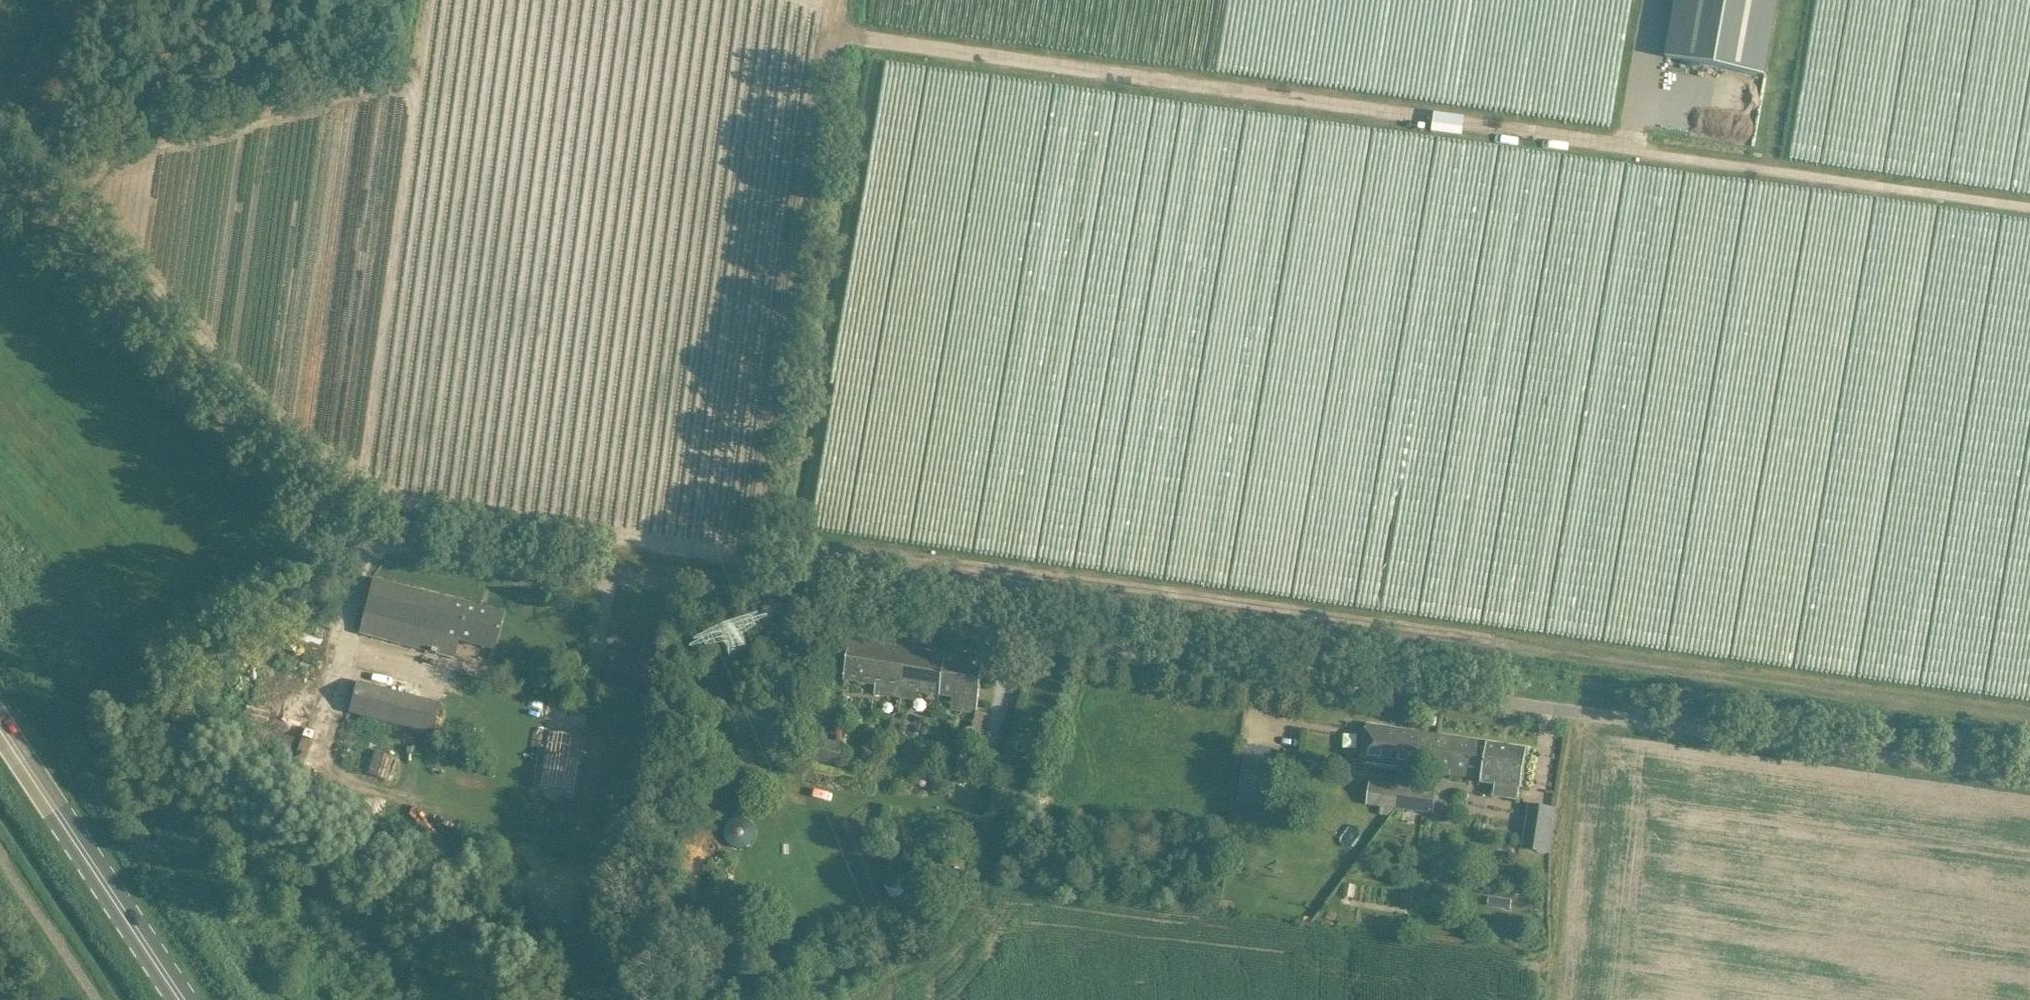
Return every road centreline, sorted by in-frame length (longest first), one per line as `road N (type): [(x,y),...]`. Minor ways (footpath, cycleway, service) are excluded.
road 1 (unclassified): [(2029,774),(428,537),(331,489),(245,427),(0,154)]
road 2 (primary): [(183,999),(0,726)]

